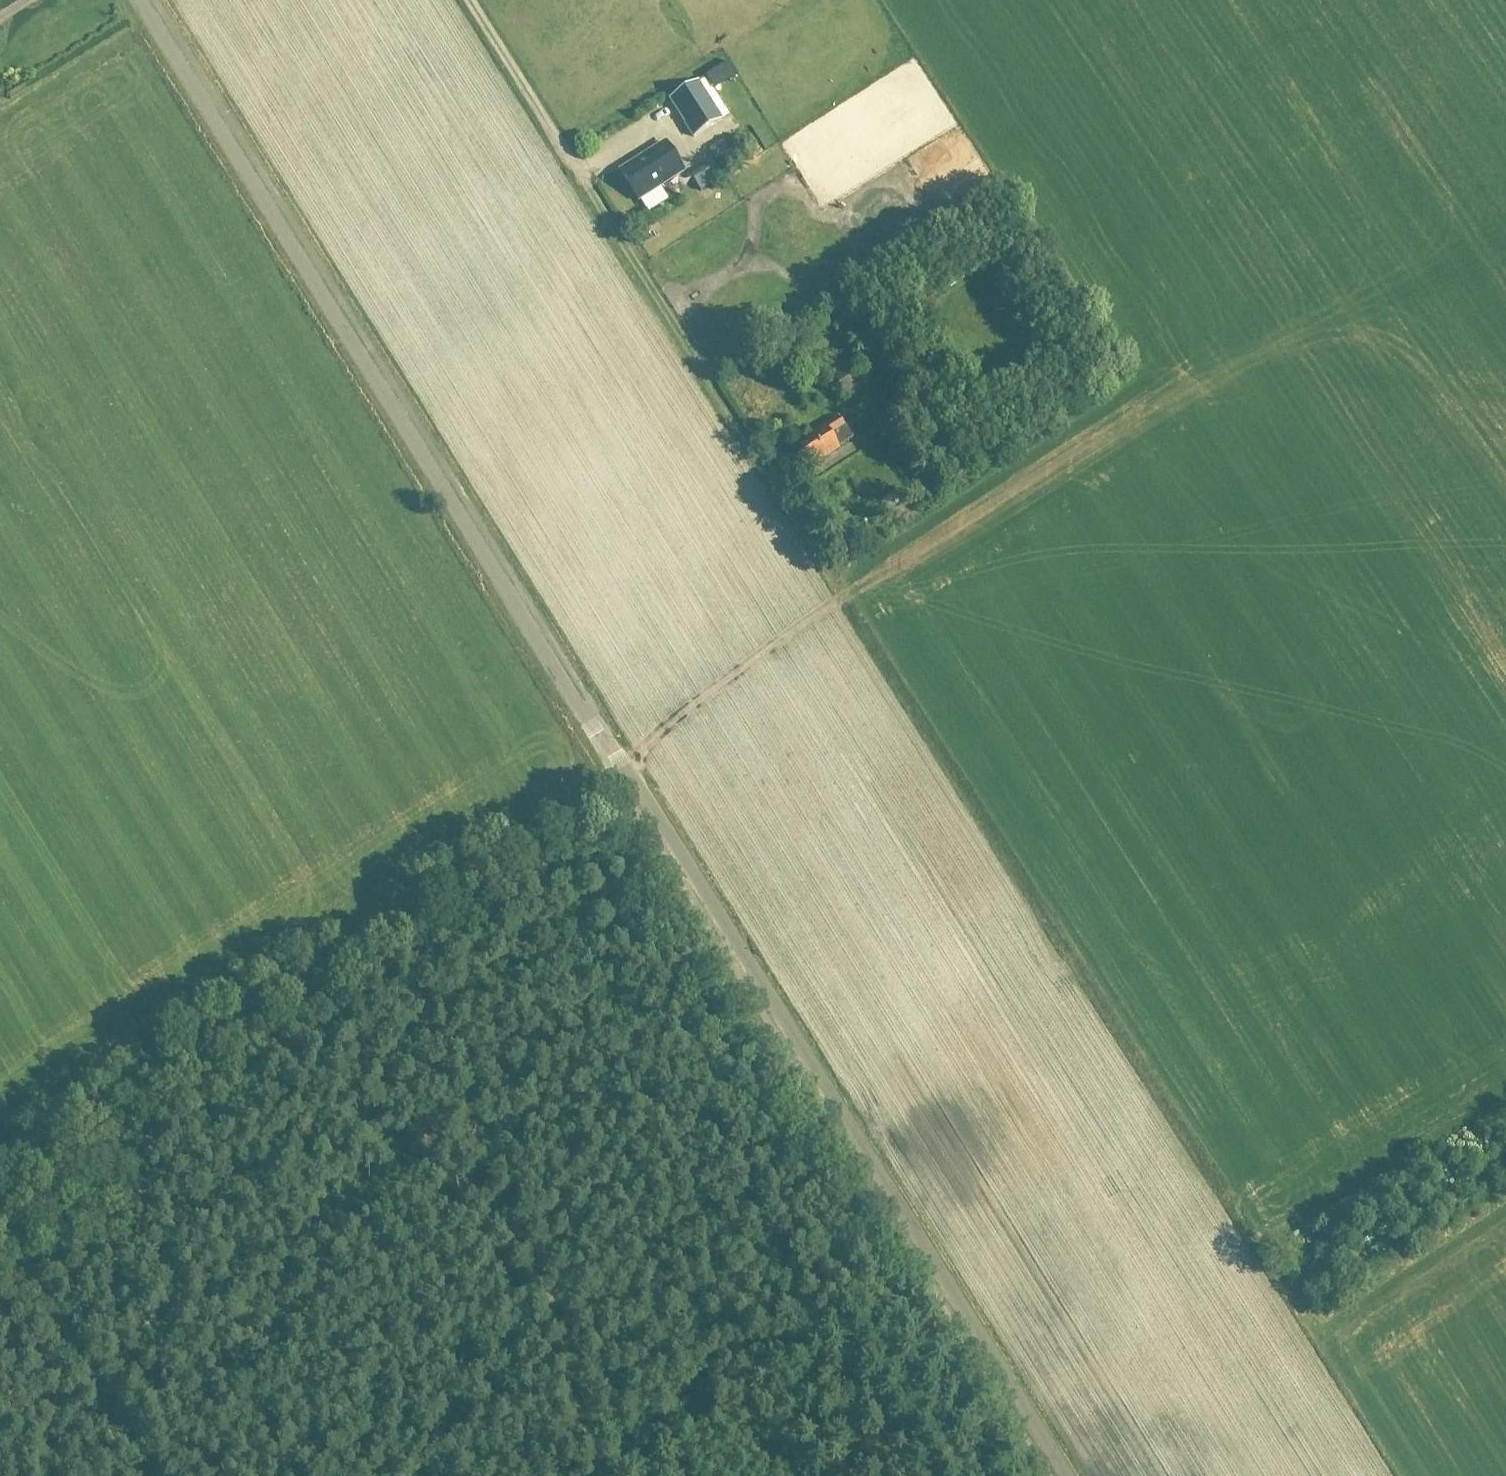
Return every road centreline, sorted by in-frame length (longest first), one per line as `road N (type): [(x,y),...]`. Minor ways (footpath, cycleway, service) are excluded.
road 1 (unclassified): [(139,0),(1059,1475)]
road 2 (track): [(0,1176),(610,774)]

